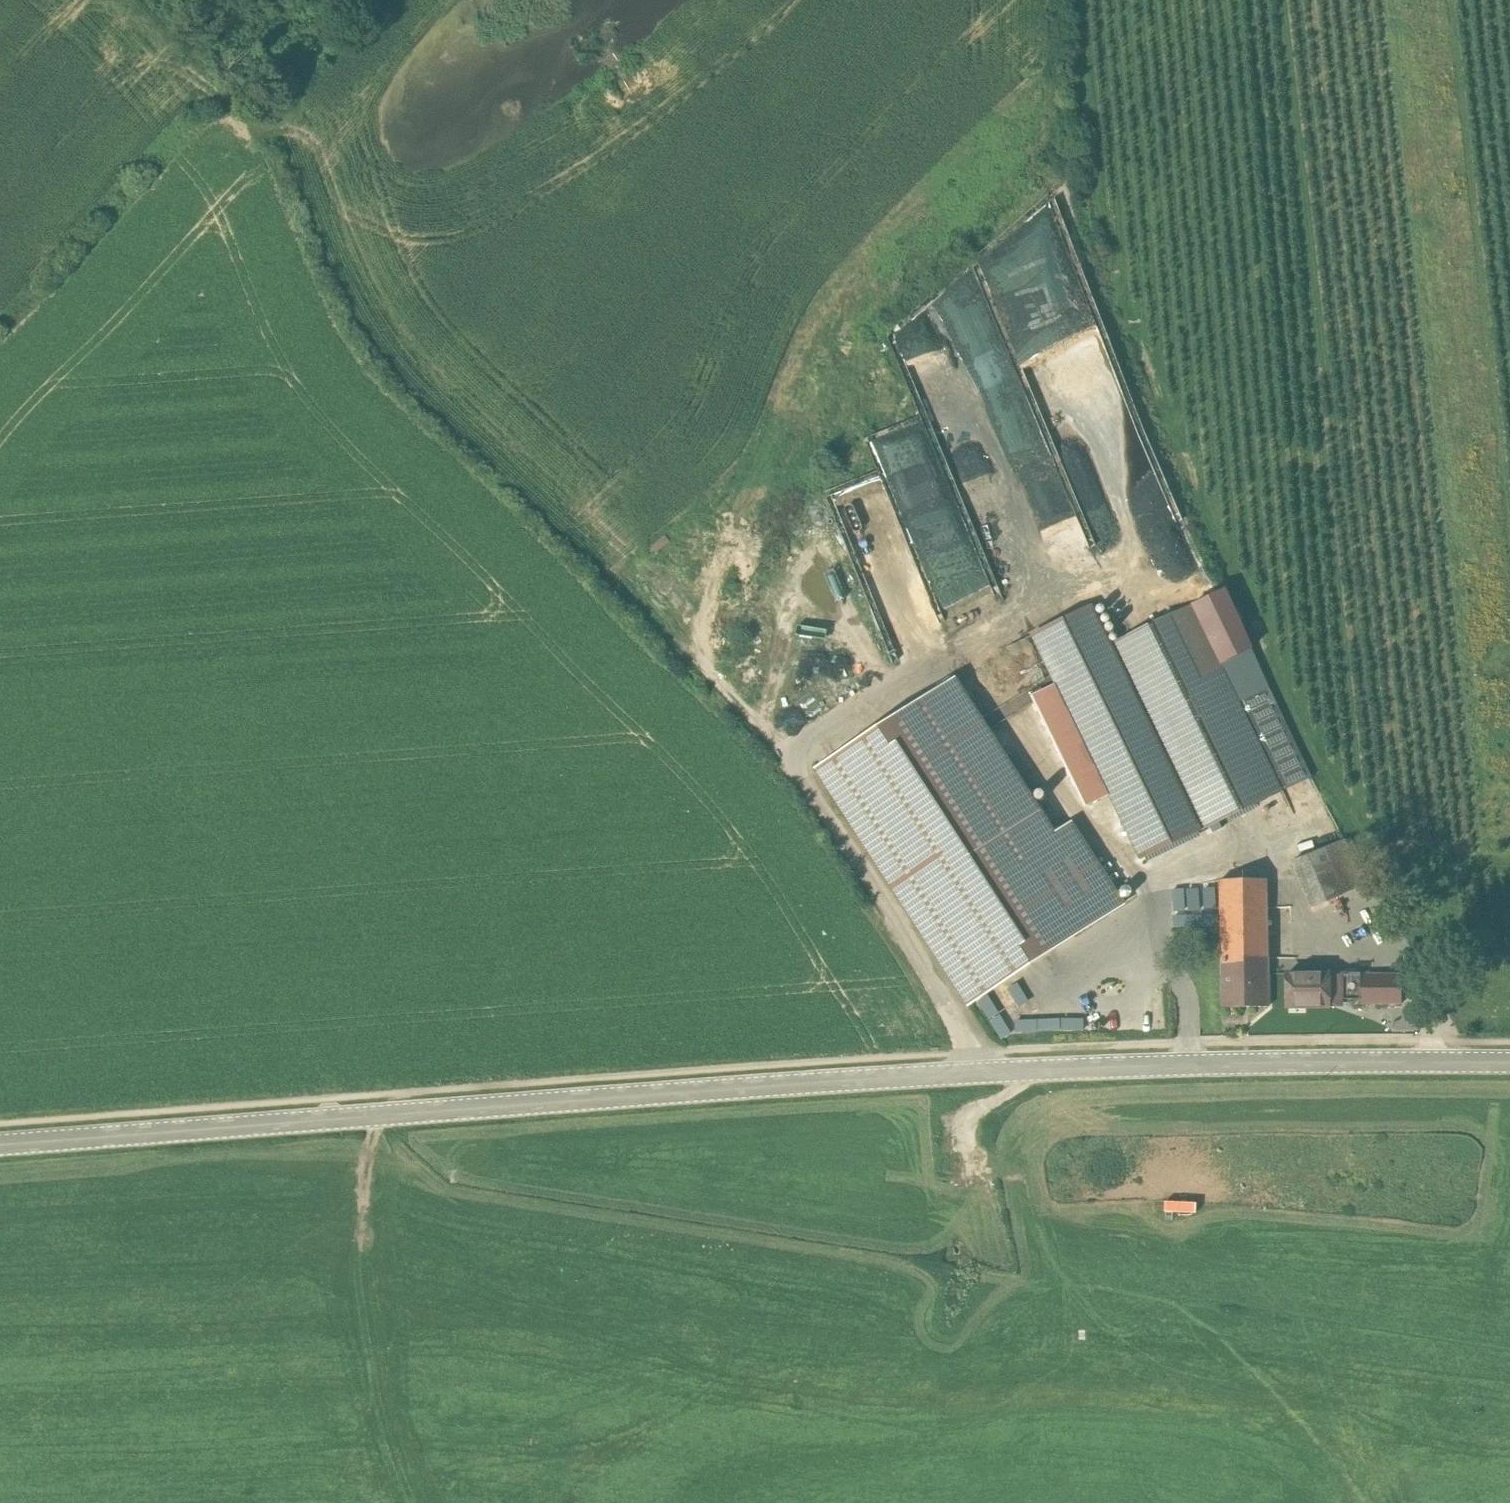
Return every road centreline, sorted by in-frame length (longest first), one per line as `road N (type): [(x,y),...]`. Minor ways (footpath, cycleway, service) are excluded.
road 1 (unclassified): [(0,1143),(845,1078),(1252,1060),(1509,1061)]

